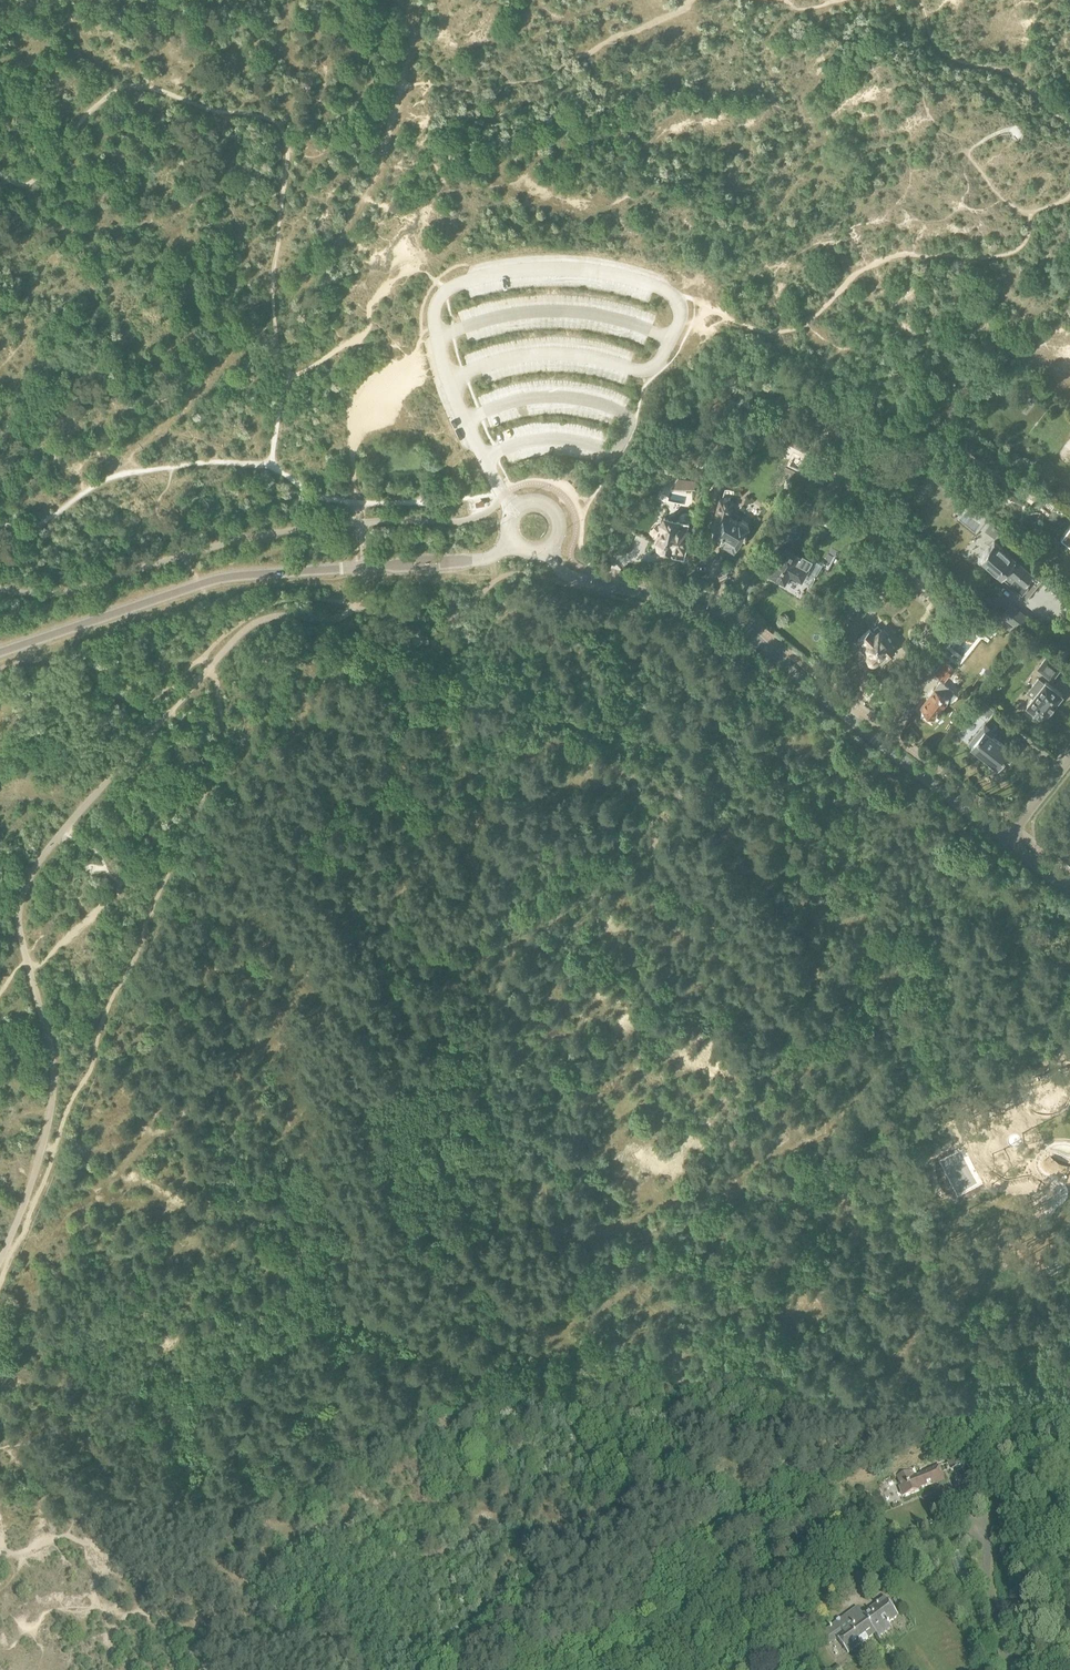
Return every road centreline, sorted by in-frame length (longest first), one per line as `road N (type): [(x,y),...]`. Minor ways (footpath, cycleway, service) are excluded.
road 1 (track): [(370,1669),(402,1646),(454,1641),(495,1592),(500,1567),(537,1547),(582,1464),(631,1413),(662,1397),(672,1357),(658,1309),(630,1287),(613,1257),(623,1229),(666,1204),(720,1193),(834,1128),(861,1121),(884,1099),(901,1062),(890,978),(944,945),(924,869)]
road 2 (residential): [(1007,840),(727,615),(575,577),(547,550)]
road 3 (track): [(288,294),(343,233),(398,101),(409,13),(399,0)]
road 4 (track): [(166,1474),(243,1591),(262,1669)]
road 5 (track): [(124,473),(138,449),(258,327)]
road 6 (track): [(0,174),(13,184),(32,183),(85,116),(124,85)]
road 7 (residential): [(556,540),(559,522),(548,506),(530,501),(514,510),(507,527),(513,544),(529,553),(547,550)]

